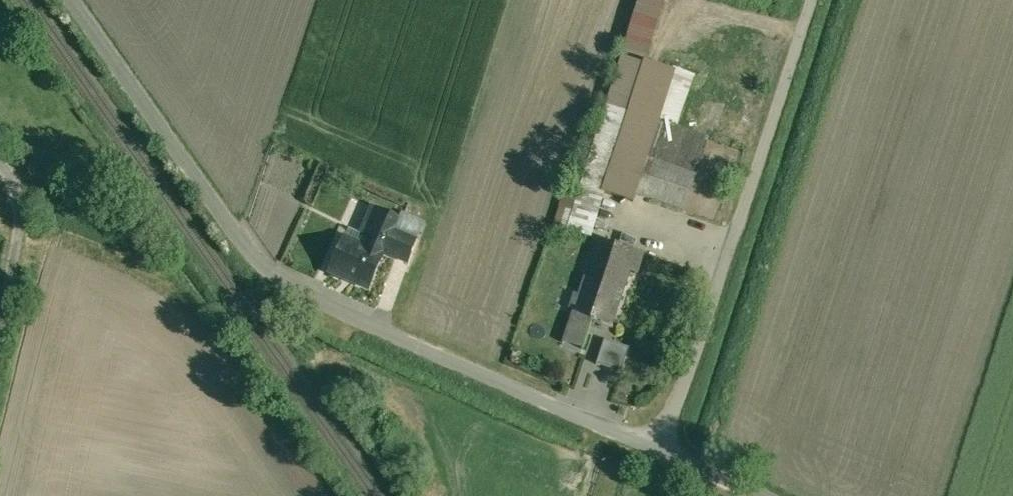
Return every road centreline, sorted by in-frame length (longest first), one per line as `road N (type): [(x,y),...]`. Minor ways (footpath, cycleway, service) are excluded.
road 1 (unclassified): [(75,0),(271,279),(659,454)]
road 2 (unclassified): [(808,0),(659,454)]
road 3 (track): [(0,367),(27,240),(10,166),(0,162)]

